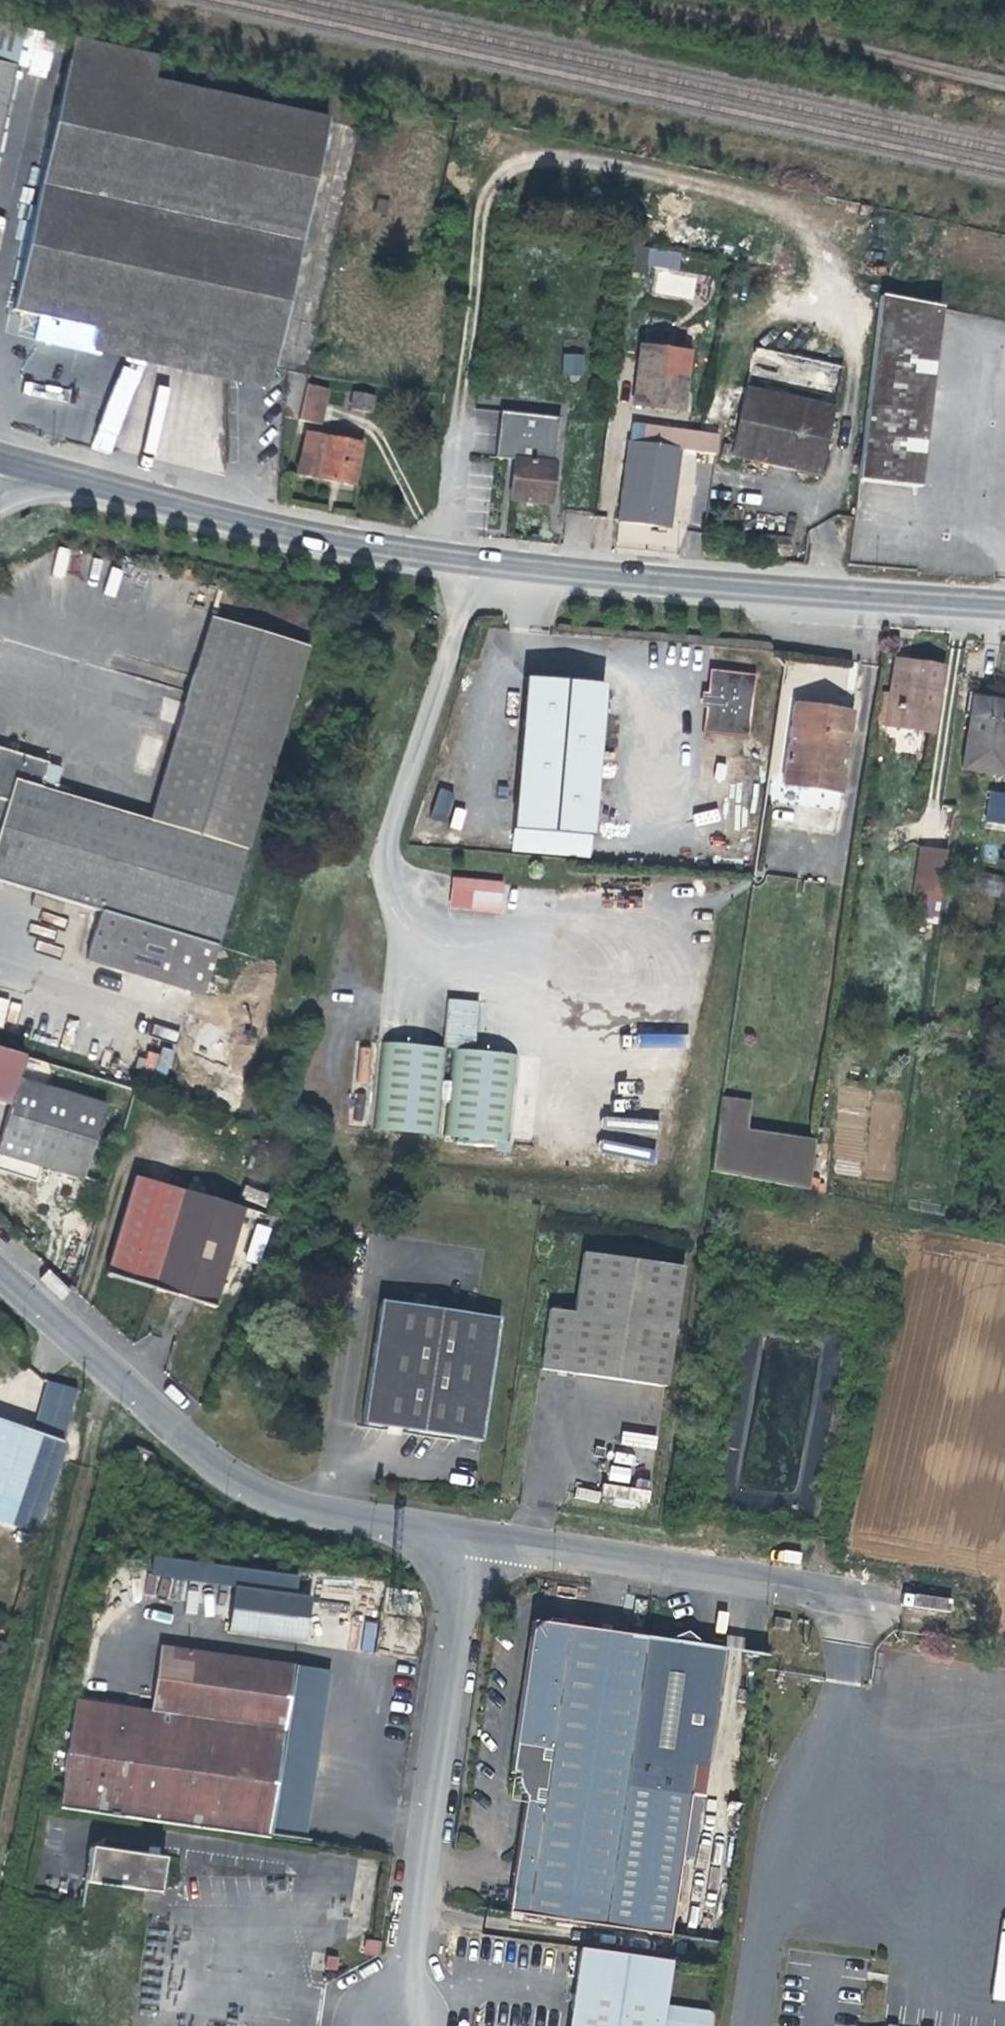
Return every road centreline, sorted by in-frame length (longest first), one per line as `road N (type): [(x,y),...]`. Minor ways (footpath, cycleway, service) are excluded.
road 1 (tertiary): [(1004,604),(451,560),(304,536),(0,454)]
road 2 (unclassified): [(0,1278),(165,1431),(225,1474),(289,1503),(471,1538)]
road 3 (track): [(0,1875),(38,1665),(109,1382)]
road 4 (unclassified): [(471,1538),(397,2025)]
road 5 (unclassified): [(471,1538),(893,1605)]
road 6 (track): [(1004,83),(632,0)]

